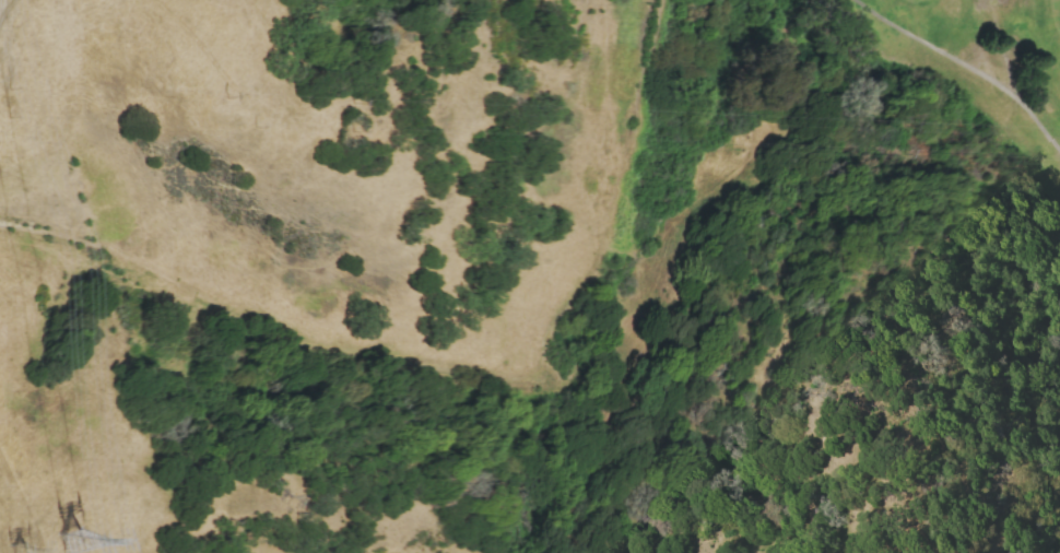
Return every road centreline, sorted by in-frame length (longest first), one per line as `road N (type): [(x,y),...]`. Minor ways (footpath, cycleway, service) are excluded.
road 1 (track): [(658,0),(617,267),(560,332),(497,364),(335,358),(152,267),(0,224)]

